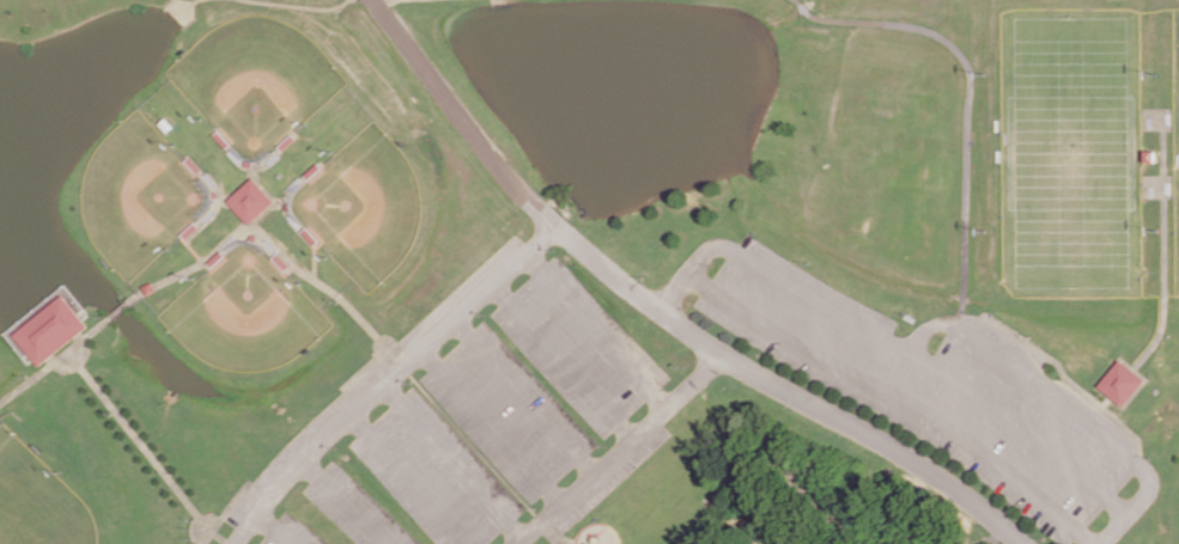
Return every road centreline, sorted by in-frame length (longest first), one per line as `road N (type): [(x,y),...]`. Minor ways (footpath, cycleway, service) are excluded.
road 1 (residential): [(1020,543),(930,471),(709,347),(615,276),(512,181),(376,0)]

